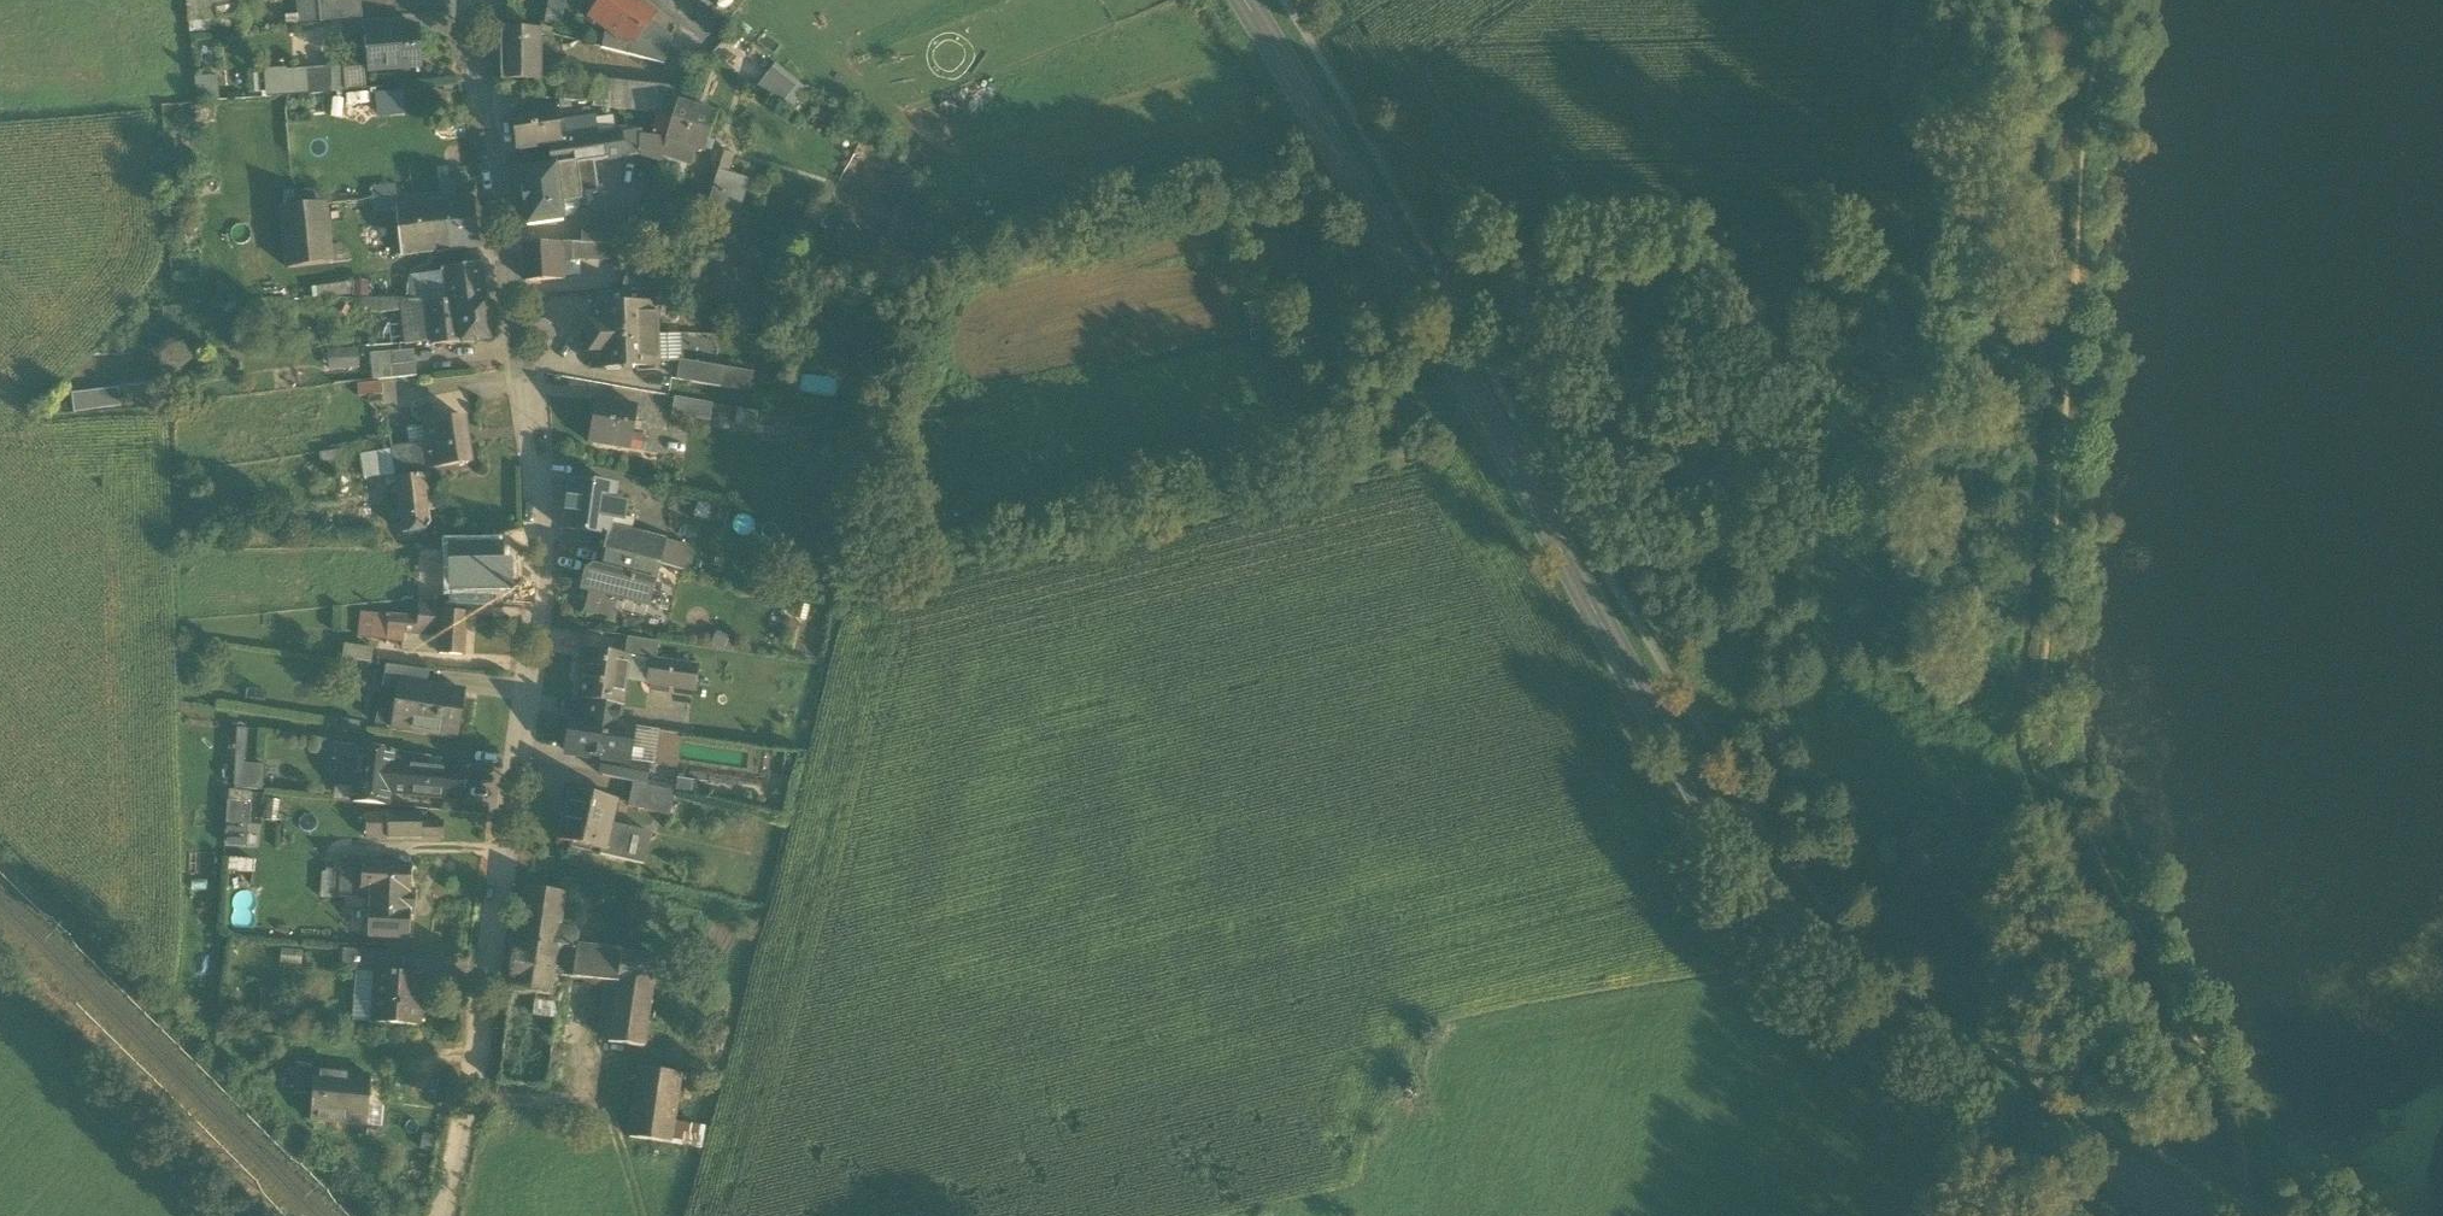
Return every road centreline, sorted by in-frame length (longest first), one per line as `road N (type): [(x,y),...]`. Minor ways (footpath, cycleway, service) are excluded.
road 1 (secondary): [(1240,0),(1751,878),(1861,999),(1969,1087),(2200,1215)]
road 2 (residential): [(465,0),(497,165),(545,617),(477,1056),(442,1215)]
road 3 (track): [(2074,260),(1482,284),(1425,316)]

